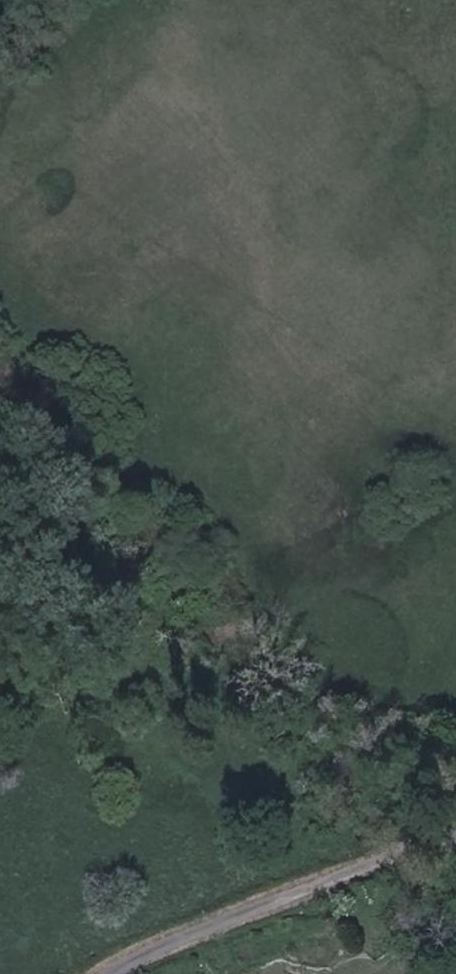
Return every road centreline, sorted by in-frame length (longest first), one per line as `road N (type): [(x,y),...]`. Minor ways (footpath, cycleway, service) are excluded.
road 1 (unclassified): [(455,835),(115,973)]

